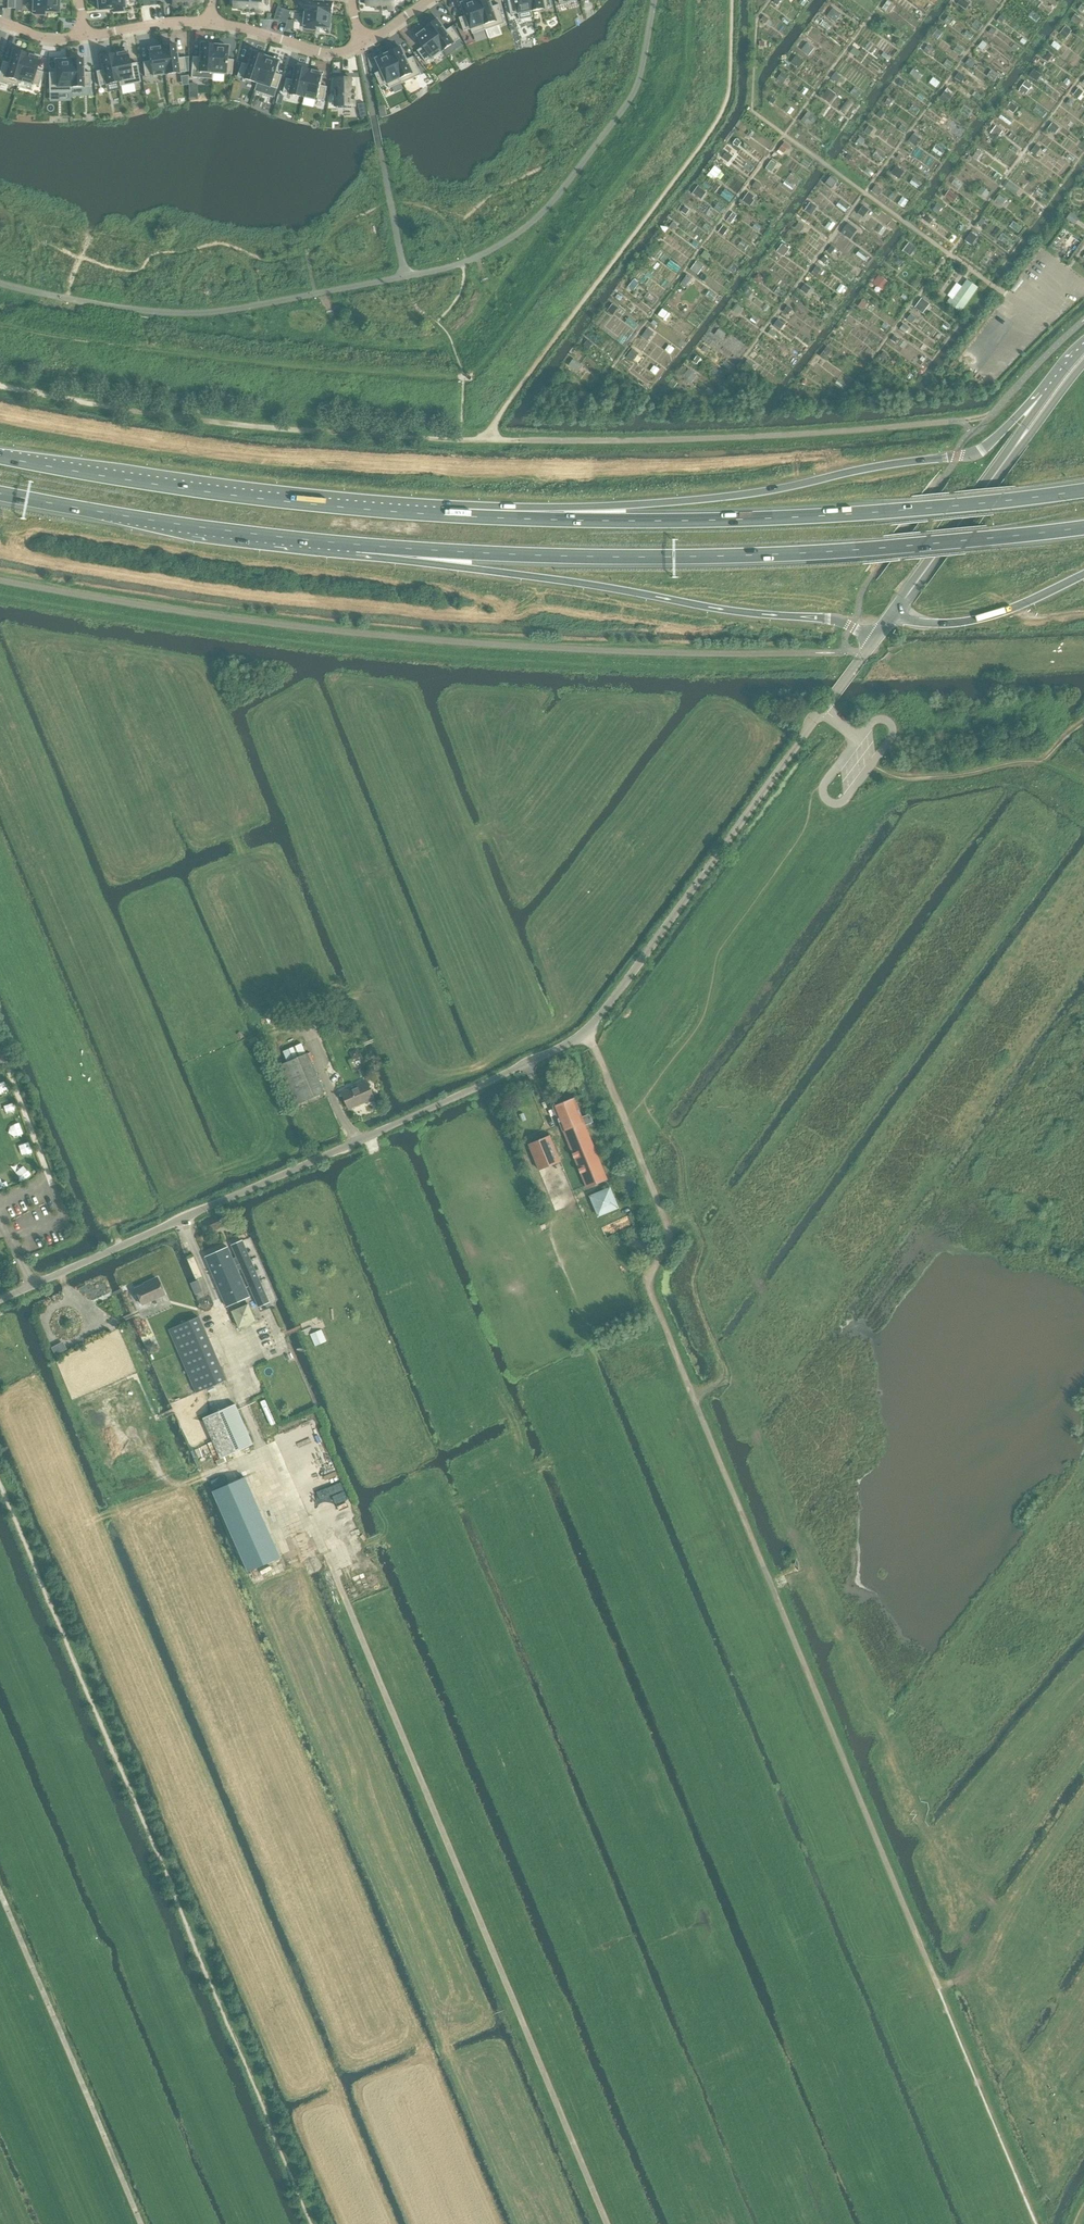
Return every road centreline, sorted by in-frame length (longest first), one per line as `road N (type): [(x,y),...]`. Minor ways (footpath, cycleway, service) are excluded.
road 1 (unclassified): [(0,1300),(576,1040),(874,642)]
road 2 (track): [(607,2223),(317,1532),(286,1503),(227,1360),(226,1324),(183,1220)]
road 3 (track): [(586,1031),(667,1223),(663,1253),(649,1278),(654,1303),(937,1988),(968,1973)]
road 4 (track): [(0,386),(229,423),(461,440),(741,437),(950,421),(971,433)]
road 5 (trunk): [(355,544),(773,554),(1083,525)]
road 6 (trunk): [(1083,492),(771,518),(451,516)]
road 7 (trunk): [(1047,395),(974,454),(701,500),(511,506),(451,516)]
road 8 (trunk): [(355,544),(721,609),(829,618),(874,642)]
road 9 (trunk): [(451,516),(198,491),(0,456)]
road 10 (trunk): [(0,492),(186,527),(355,544)]
road 11 (trunk): [(892,618),(968,621),(1083,576)]
road 12 (secondary): [(892,618),(985,488)]
road 13 (residential): [(363,44),(328,53),(211,21)]
road 14 (residential): [(211,21),(85,36)]

